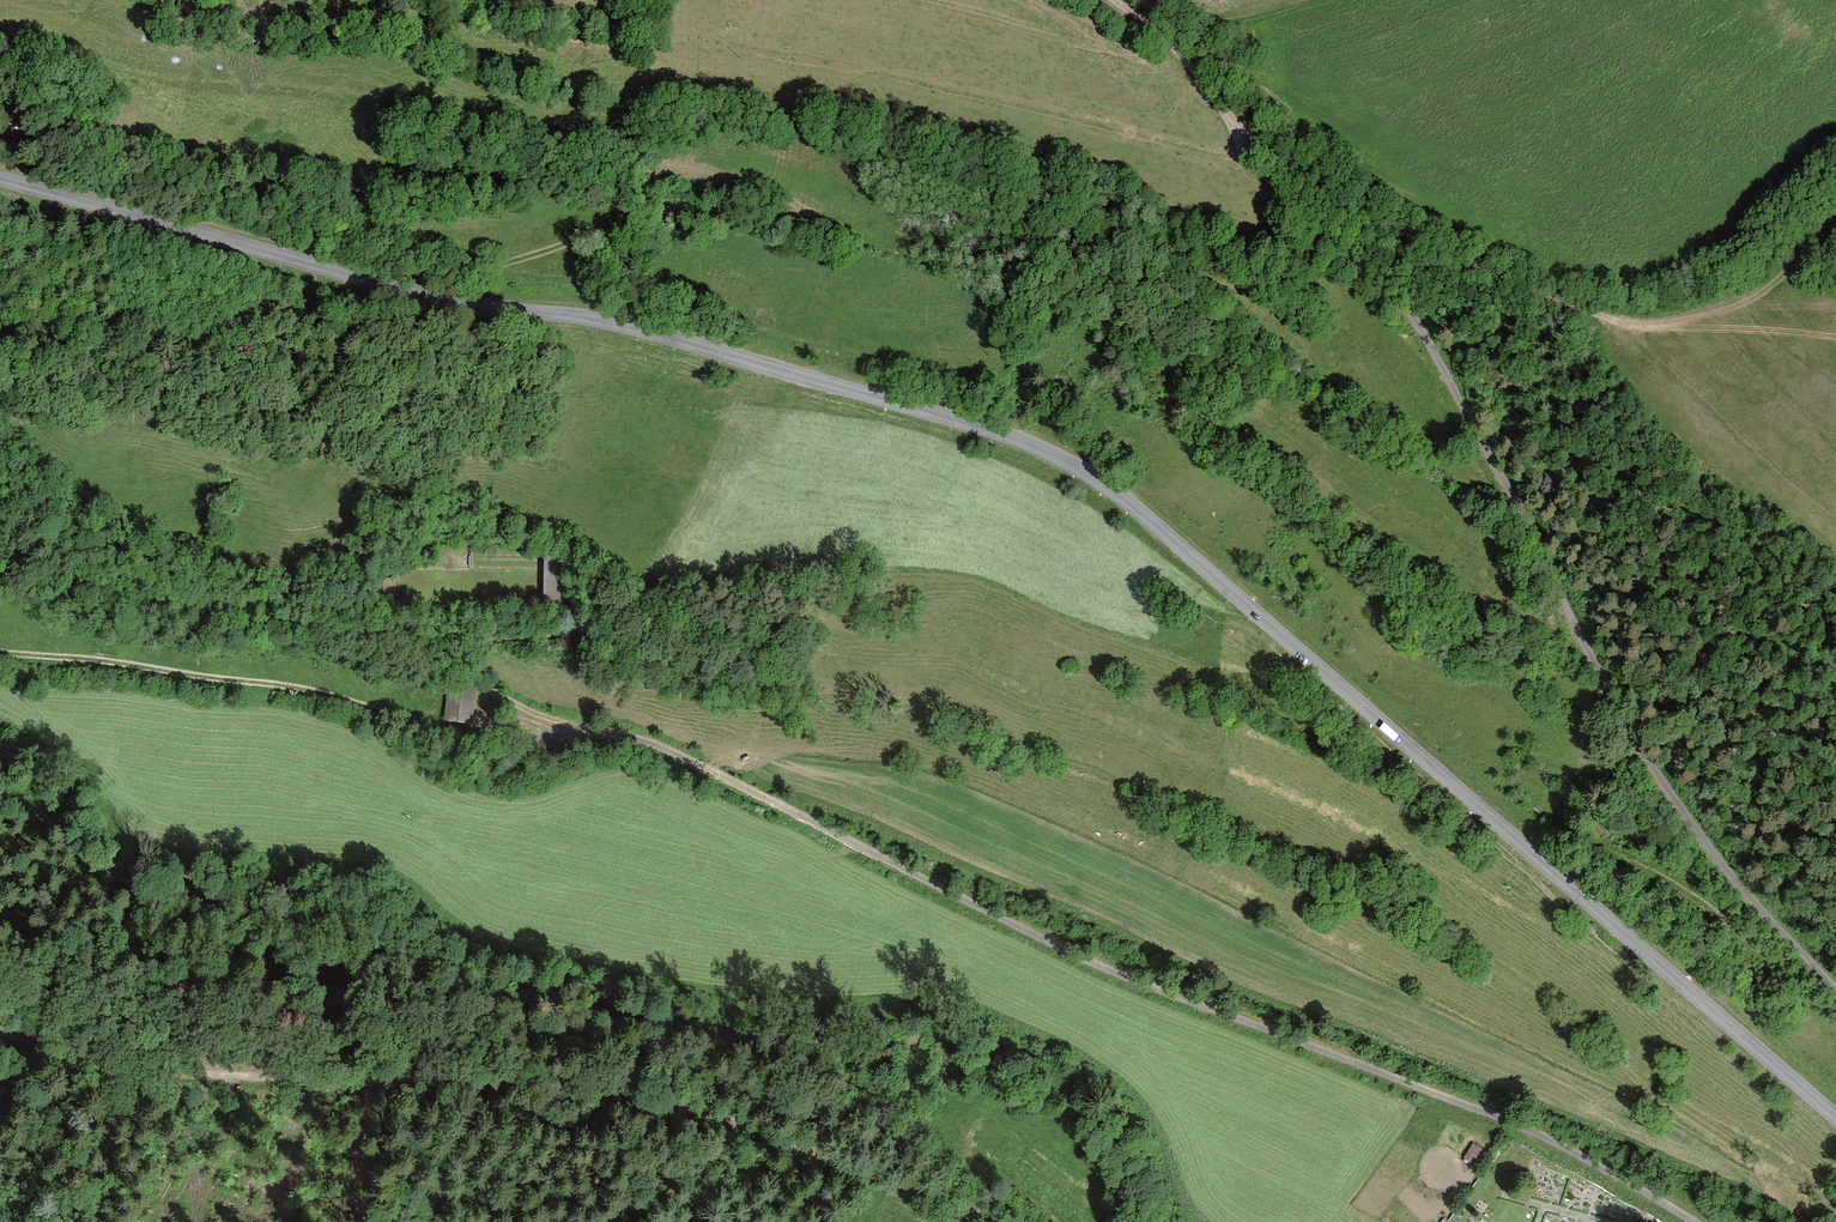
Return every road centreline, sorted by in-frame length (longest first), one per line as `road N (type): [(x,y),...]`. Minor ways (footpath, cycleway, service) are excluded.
road 1 (secondary): [(1835,1118),(1117,493),(1057,455),(650,333),(478,305),(0,180)]
road 2 (unclassified): [(1693,1221),(1520,1126),(1060,946),(663,748),(584,732),(525,709),(483,686),(477,666)]
road 3 (unclassified): [(1835,991),(1747,895),(1635,742),(1413,317),(1262,172),(1247,149)]
road 4 (track): [(0,1033),(160,1071),(460,1081),(660,1104),(958,1200),(999,1221)]
road 5 (track): [(0,653),(298,687),(454,736),(584,732)]
road 6 (track): [(970,271),(836,234),(661,210),(531,257),(438,272),(413,288)]
road 7 (unclassified): [(1614,321),(1332,199),(1260,149),(1247,149)]
road 8 (track): [(1835,517),(1614,321)]
road 9 (track): [(1835,337),(1614,321)]
road 10 (track): [(1835,232),(1747,299),(1659,324)]
road 11 (unclassified): [(1247,149),(1195,69),(1114,0)]
road 12 (track): [(477,666),(499,636),(581,628)]

